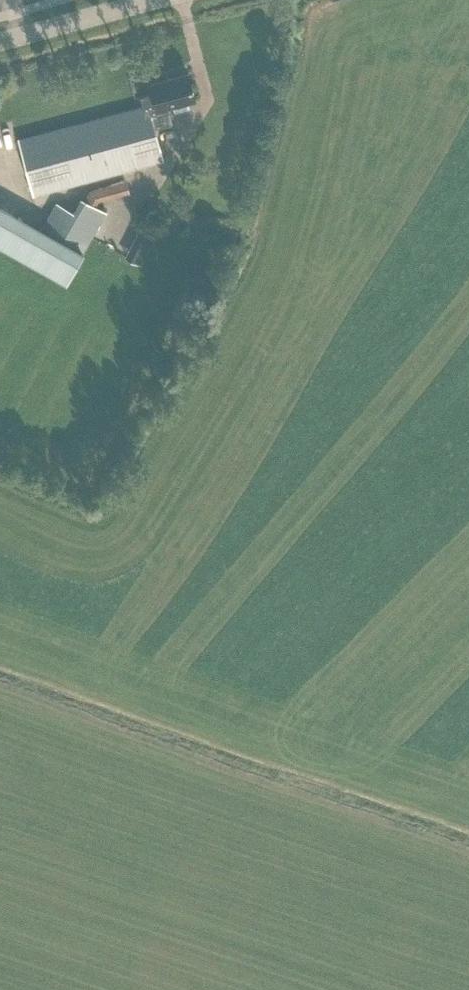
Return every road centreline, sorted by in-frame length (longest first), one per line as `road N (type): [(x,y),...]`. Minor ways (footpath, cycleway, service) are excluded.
road 1 (tertiary): [(0,43),(158,0)]

